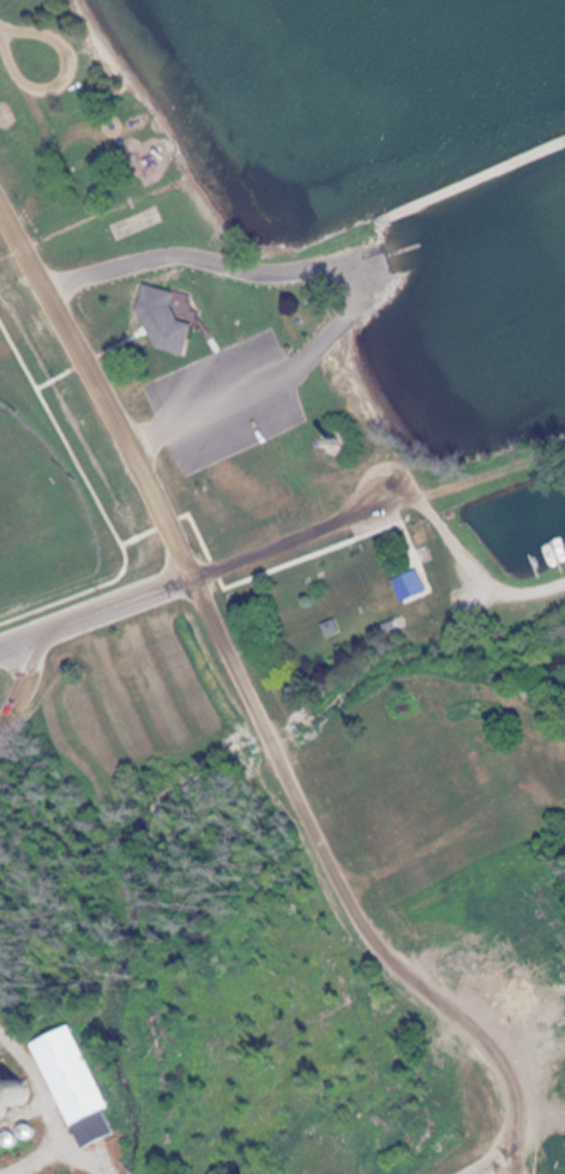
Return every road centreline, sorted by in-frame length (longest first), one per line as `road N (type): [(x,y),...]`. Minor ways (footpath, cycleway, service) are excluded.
road 1 (residential): [(0,204),(360,922),(413,986),(536,1084),(537,1130),(505,1156)]
road 2 (residential): [(44,287),(187,255),(248,273),(333,263),(347,272),(368,399),(421,492),(564,449)]
road 3 (residential): [(421,492),(0,649)]

